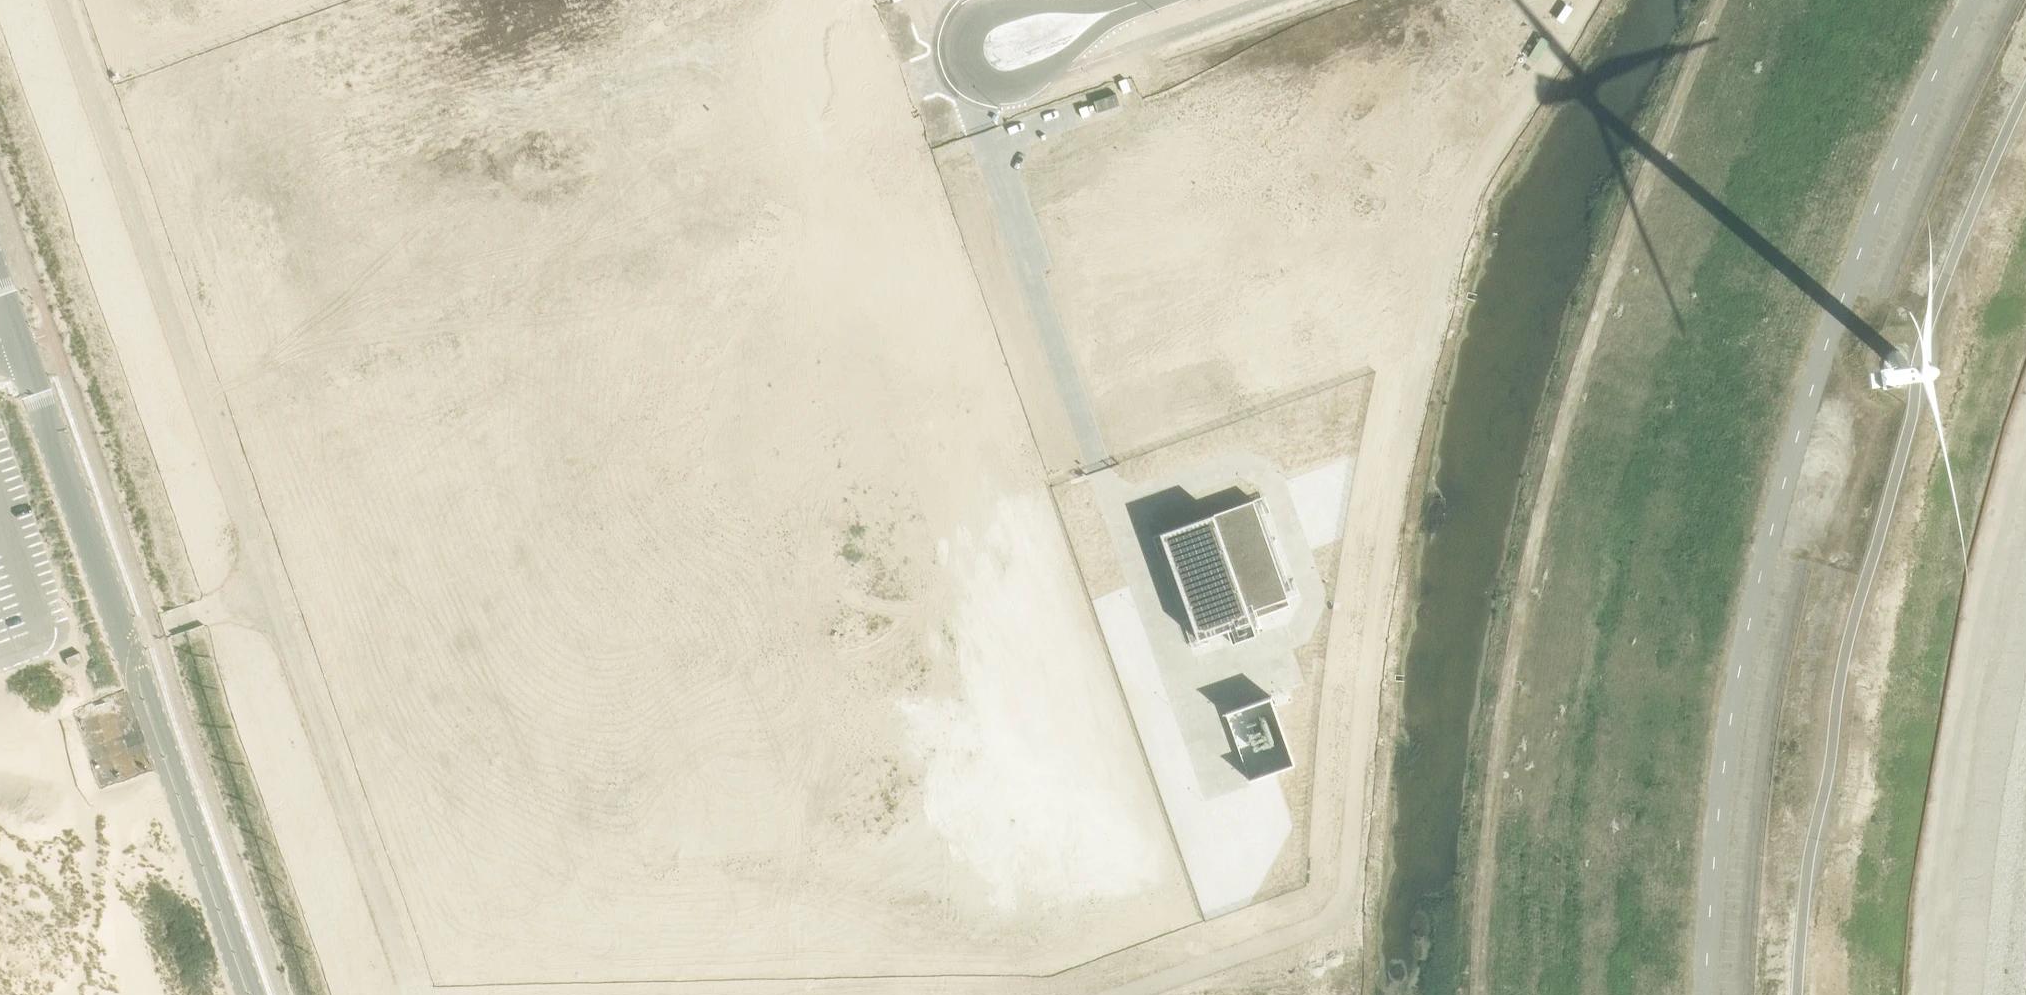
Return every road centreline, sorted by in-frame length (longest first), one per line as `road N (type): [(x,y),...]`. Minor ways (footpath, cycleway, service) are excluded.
road 1 (unclassified): [(249,994),(0,285)]
road 2 (unclassified): [(1129,5),(1025,6),(972,26),(962,41),(963,58),(993,84),(1025,81),(1108,20)]
road 3 (track): [(1992,994),(1999,860),(2025,728)]

